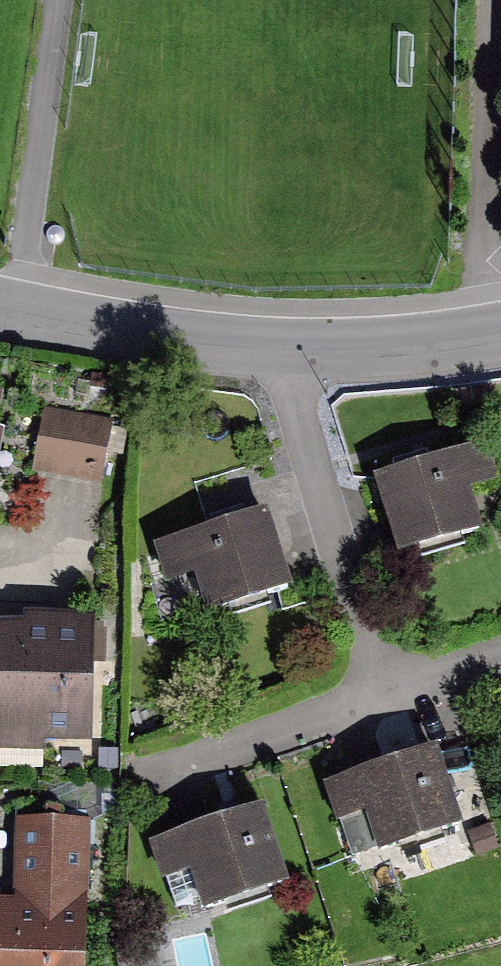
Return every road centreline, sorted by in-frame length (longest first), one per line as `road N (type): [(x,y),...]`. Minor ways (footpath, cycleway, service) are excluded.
road 1 (residential): [(293,346),(294,403),(385,694)]
road 2 (tertiary): [(293,346),(184,338),(0,304)]
road 3 (residential): [(385,694),(155,775)]
road 4 (tertiary): [(500,332),(293,346)]
road 5 (residential): [(385,694),(500,656)]

